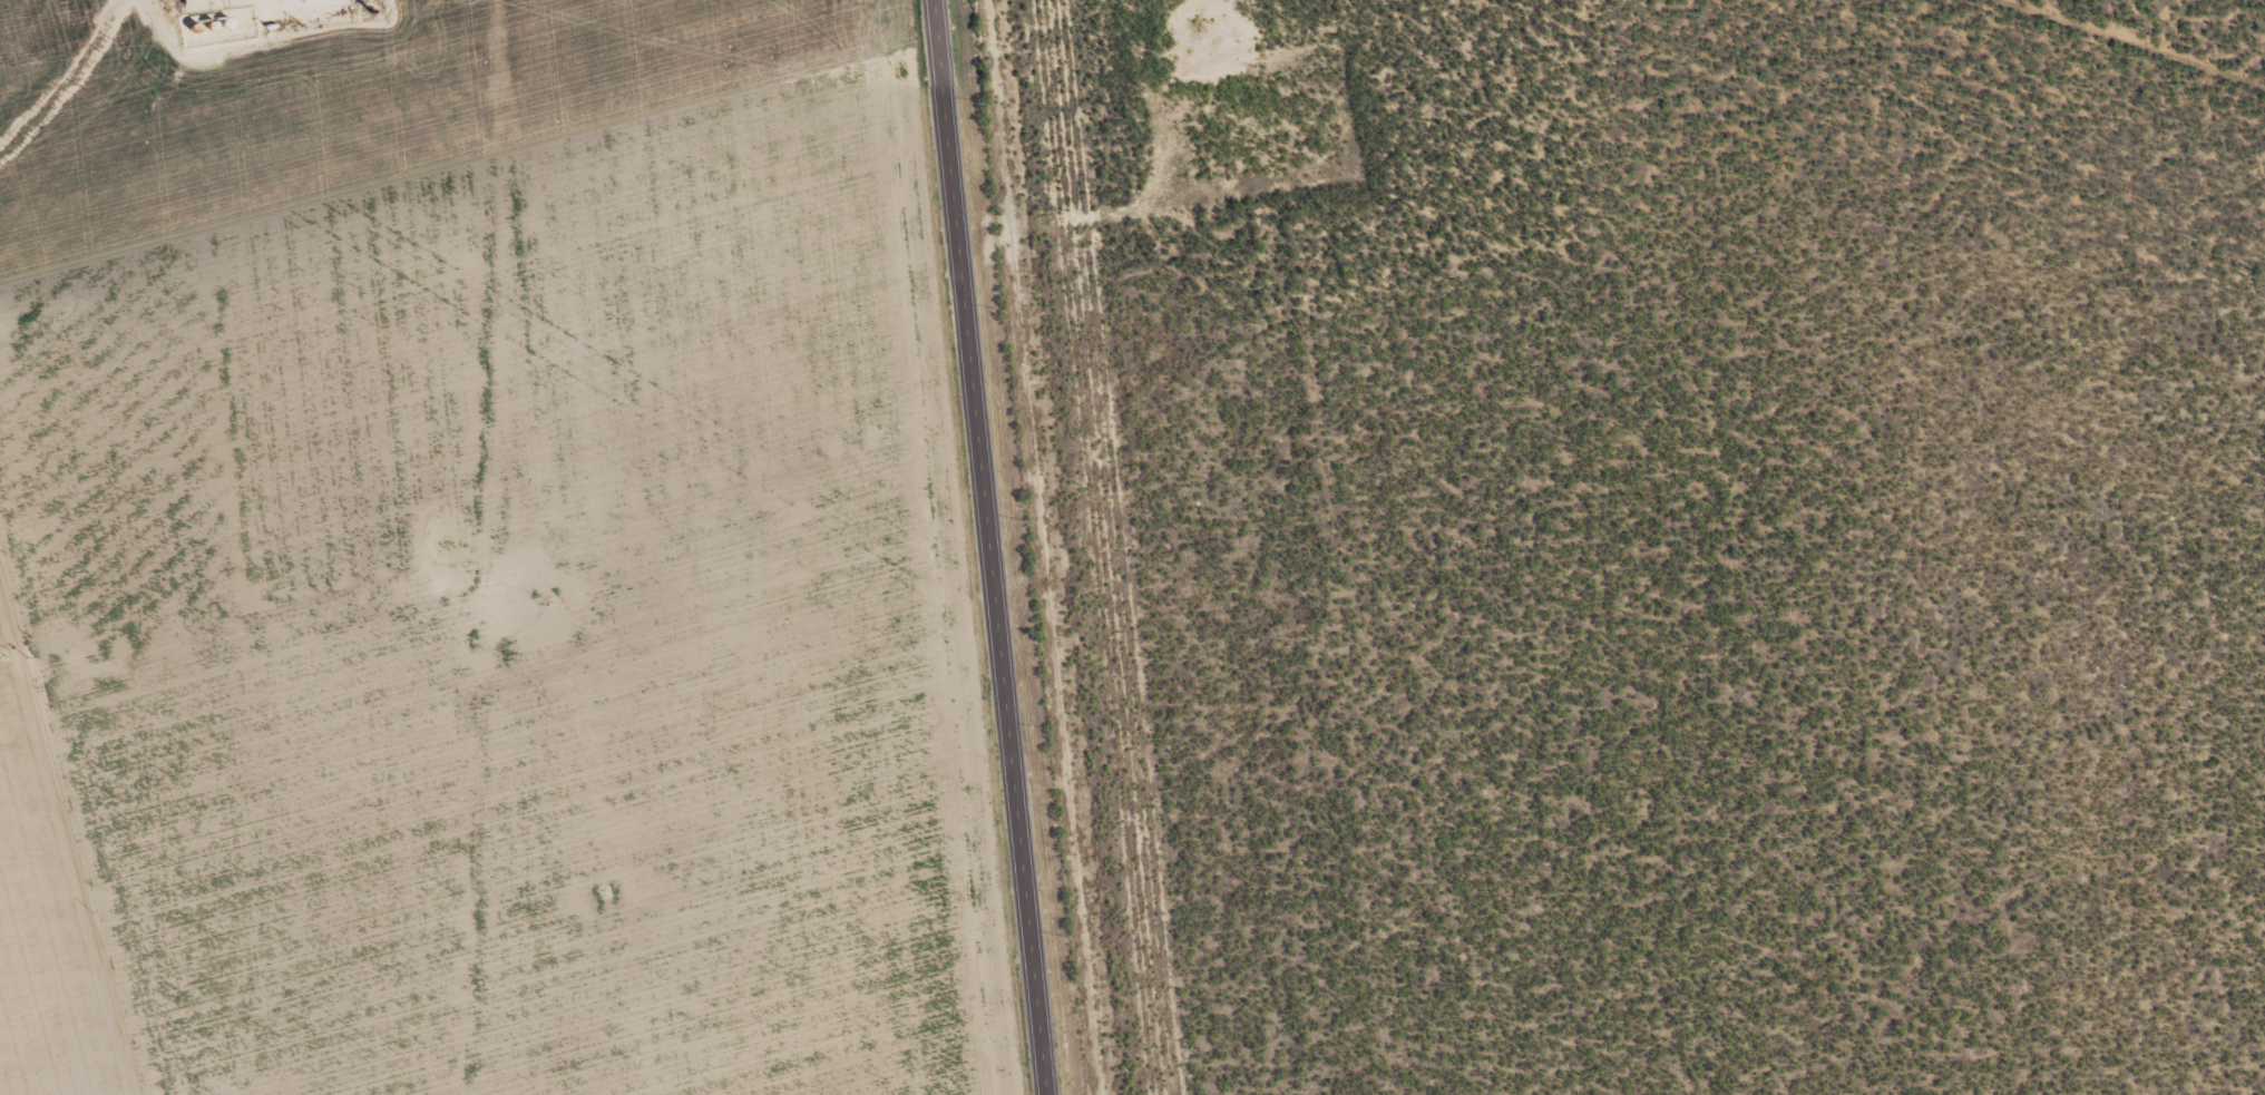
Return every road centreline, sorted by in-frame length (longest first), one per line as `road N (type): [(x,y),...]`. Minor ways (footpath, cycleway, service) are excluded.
road 1 (primary): [(935,0),(1049,1094)]

